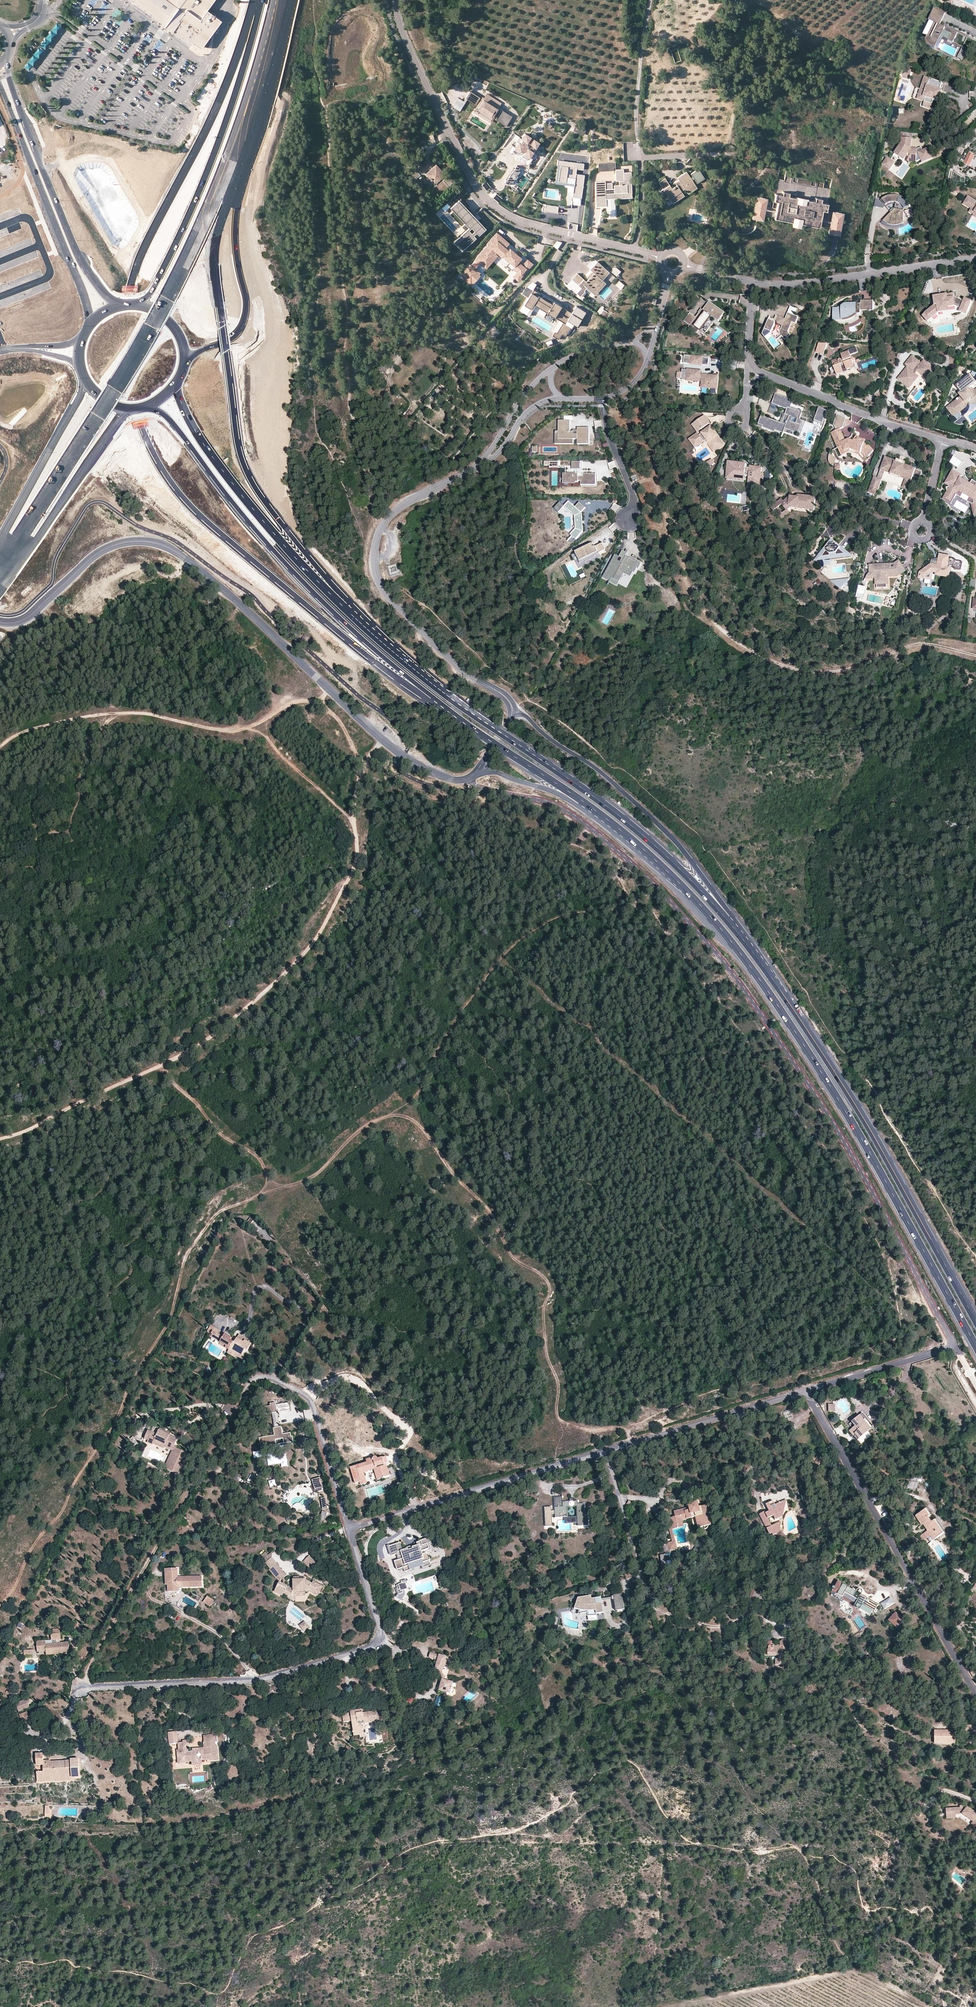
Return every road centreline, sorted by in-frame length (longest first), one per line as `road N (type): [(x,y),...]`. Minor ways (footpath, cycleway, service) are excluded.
road 1 (track): [(674,906),(566,914),(532,931),(463,1007),(408,1101),(362,1128),(310,1179),(210,1222),(185,1259),(173,1312),(121,1408),(0,1604)]
road 2 (residential): [(807,1390),(951,1343),(884,1211),(776,1034),(674,906),(584,822),(470,777)]
road 3 (primary): [(253,0),(223,94),(134,279),(136,418),(158,469),(198,515),(430,700)]
road 4 (primary): [(582,801),(694,899),(764,986),(862,1141),(975,1349)]
road 5 (track): [(382,740),(354,790),(354,864),(291,968),(184,1052),(0,1138)]
road 6 (primary): [(381,643),(255,487),(238,451),(214,260),(251,144)]
road 7 (track): [(380,530),(345,352),(326,109),(313,52),(317,0)]
road 8 (track): [(975,658),(934,647),(870,666),(780,665),(714,621),(684,582),(639,391)]
road 9 (primary): [(773,980),(658,848),(381,643)]
road 10 (track): [(387,1116),(417,1123),(456,1178),(488,1205),(513,1257),(544,1275),(551,1290),(544,1337),(558,1380),(557,1417),(571,1426),(621,1427),(631,1442)]
road 11 (residential): [(84,1688),(268,1679),(370,1650),(381,1632),(350,1529)]
road 12 (primary): [(147,404),(182,435),(294,577),(430,700)]
road 13 (track): [(0,748),(22,732),(111,713),(246,728),(265,736),(354,821)]
road 14 (primary): [(975,1321),(861,1114),(773,980)]
road 15 (tertiary): [(470,777),(433,773),(382,740),(229,594),(163,543)]
road 16 (tertiary): [(773,980),(682,848),(607,777),(512,712)]
road 17 (tertiary): [(633,249),(522,222),(486,199),(405,39),(395,0)]
road 18 (tertiary): [(512,712),(508,699),(464,672),(393,604),(373,568),(377,534),(403,503),(476,467)]
road 19 (residential): [(807,1390),(975,1693)]
road 20 (primary): [(381,643),(253,511),(200,440),(174,381)]
road 21 (primary): [(262,0),(186,225),(154,288),(133,307)]
road 22 (primary): [(278,0),(236,142),(165,300)]
road 23 (primary): [(0,566),(165,300)]
road 24 (track): [(229,1417),(108,1630),(84,1688)]
road 25 (secondary): [(120,308),(72,239),(12,85),(8,53)]
road 26 (secondary): [(0,84),(82,290),(86,333)]
road 27 (residential): [(350,1529),(603,1453)]
road 28 (primary): [(251,144),(235,231),(243,311),(227,337),(191,351),(180,365)]
road 29 (residential): [(350,1529),(312,1400),(260,1377),(229,1417)]
road 30 (residential): [(752,281),(831,281),(975,258)]
road 31 (primary): [(0,583),(114,417),(130,407)]
road 32 (residential): [(603,1453),(807,1390)]
road 33 (residential): [(755,370),(943,439)]
road 34 (tertiary): [(0,621),(35,612),(111,544),(163,543)]
road 35 (primary): [(86,380),(0,542)]
road 36 (primary): [(430,700),(582,801)]
road 37 (residential): [(603,1453),(656,1613)]
road 38 (track): [(650,0),(637,150)]
road 39 (primary): [(291,0),(251,144)]
road 40 (tertiary): [(554,367),(476,467)]
road 41 (residential): [(600,399),(632,495),(630,520)]

